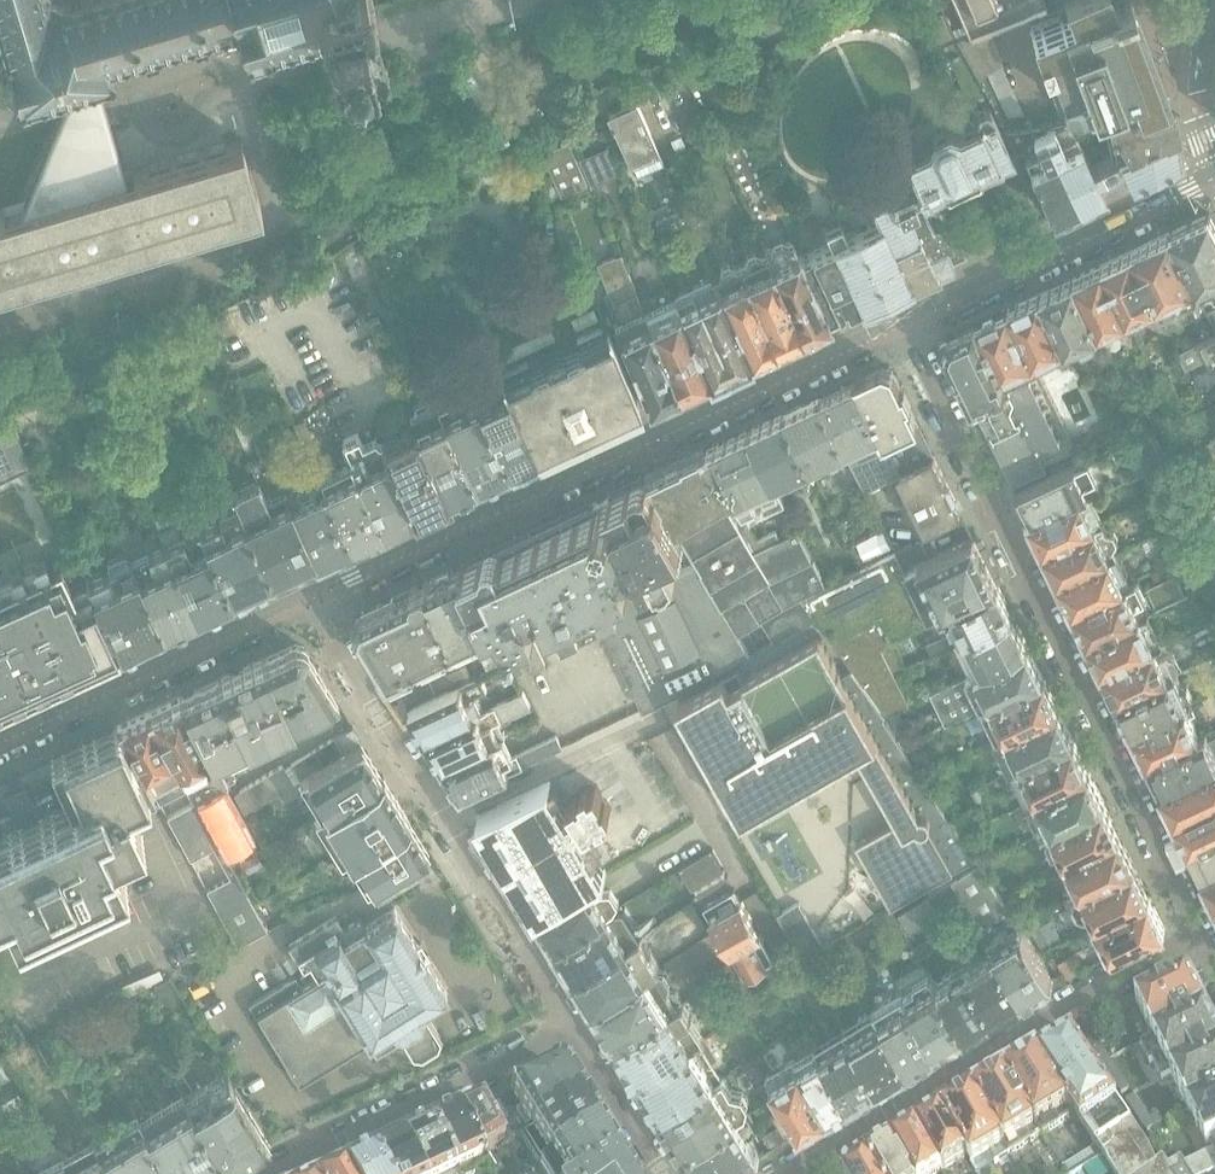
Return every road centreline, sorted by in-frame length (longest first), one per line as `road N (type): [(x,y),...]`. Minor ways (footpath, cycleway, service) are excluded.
road 1 (residential): [(1201,938),(901,321)]
road 2 (tertiary): [(305,594),(901,321)]
road 3 (residential): [(305,594),(573,1029)]
road 4 (residential): [(1201,938),(1107,982),(804,1166)]
road 5 (tertiary): [(901,321),(1214,169)]
road 6 (tertiary): [(0,735),(305,594)]
road 7 (residential): [(573,1029),(270,1173)]
road 8 (residential): [(662,1173),(573,1029)]
road 9 (tertiary): [(1209,0),(1214,147)]

